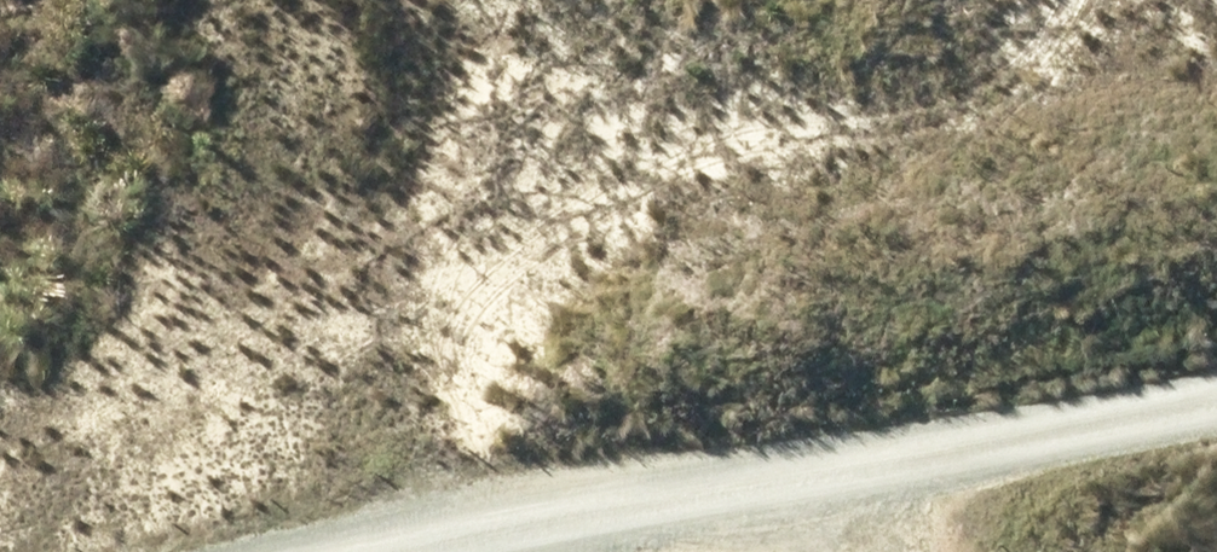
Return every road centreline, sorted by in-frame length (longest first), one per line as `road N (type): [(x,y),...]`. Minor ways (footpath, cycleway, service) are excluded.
road 1 (unclassified): [(1216,397),(870,470),(408,551)]
road 2 (track): [(402,551),(119,0)]

